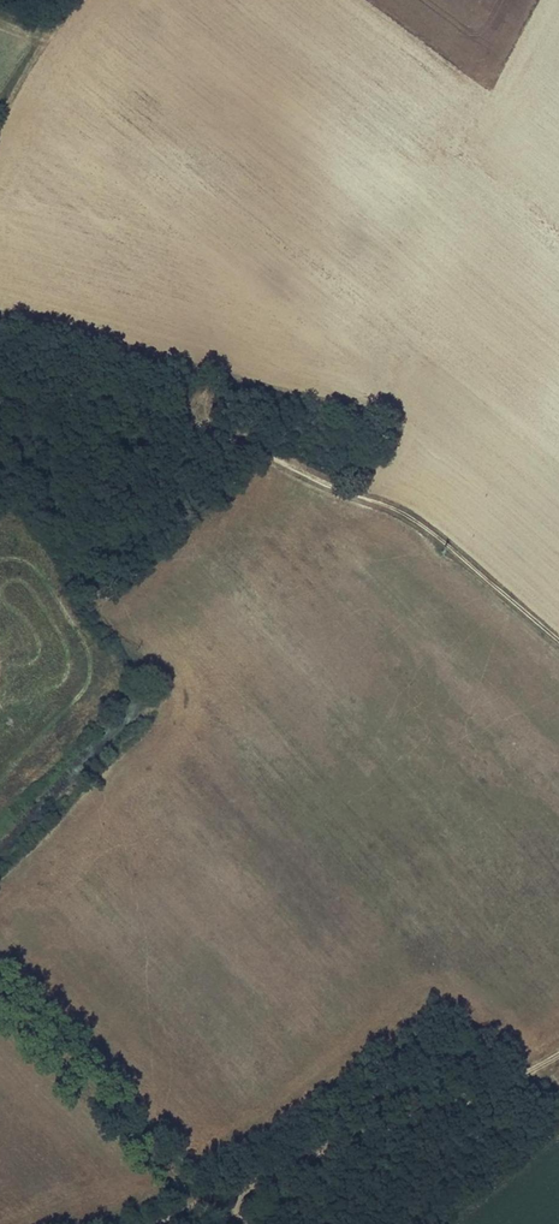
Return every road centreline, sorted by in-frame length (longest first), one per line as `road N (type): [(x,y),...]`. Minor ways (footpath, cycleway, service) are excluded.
road 1 (track): [(0,399),(55,392),(169,409),(266,447),(336,488),(376,492),(558,641)]
road 2 (track): [(558,1061),(521,1081),(406,1117),(176,1223)]

